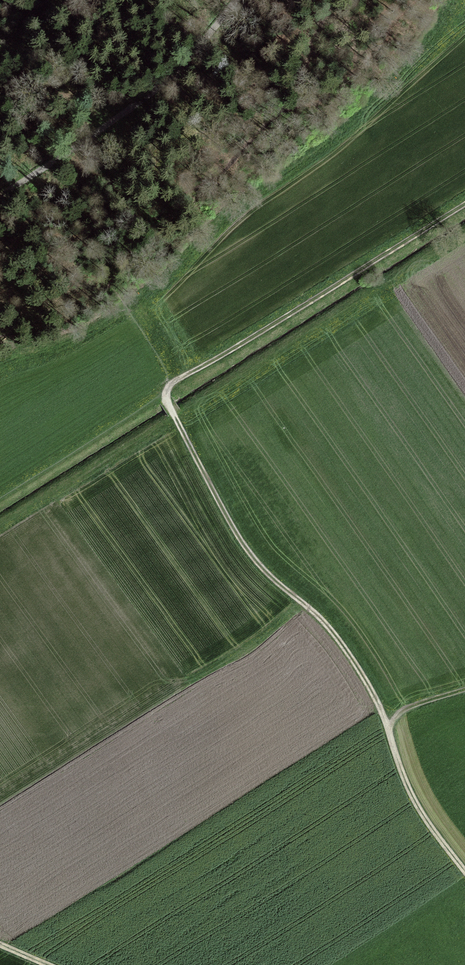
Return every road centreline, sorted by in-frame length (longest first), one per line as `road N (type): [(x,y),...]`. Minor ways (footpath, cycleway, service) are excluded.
road 1 (track): [(171,384),(166,398),(244,552),(326,627),(386,730)]
road 2 (track): [(464,204),(171,384)]
road 3 (track): [(237,0),(131,107),(0,188)]
road 4 (track): [(386,730),(410,800),(464,877)]

